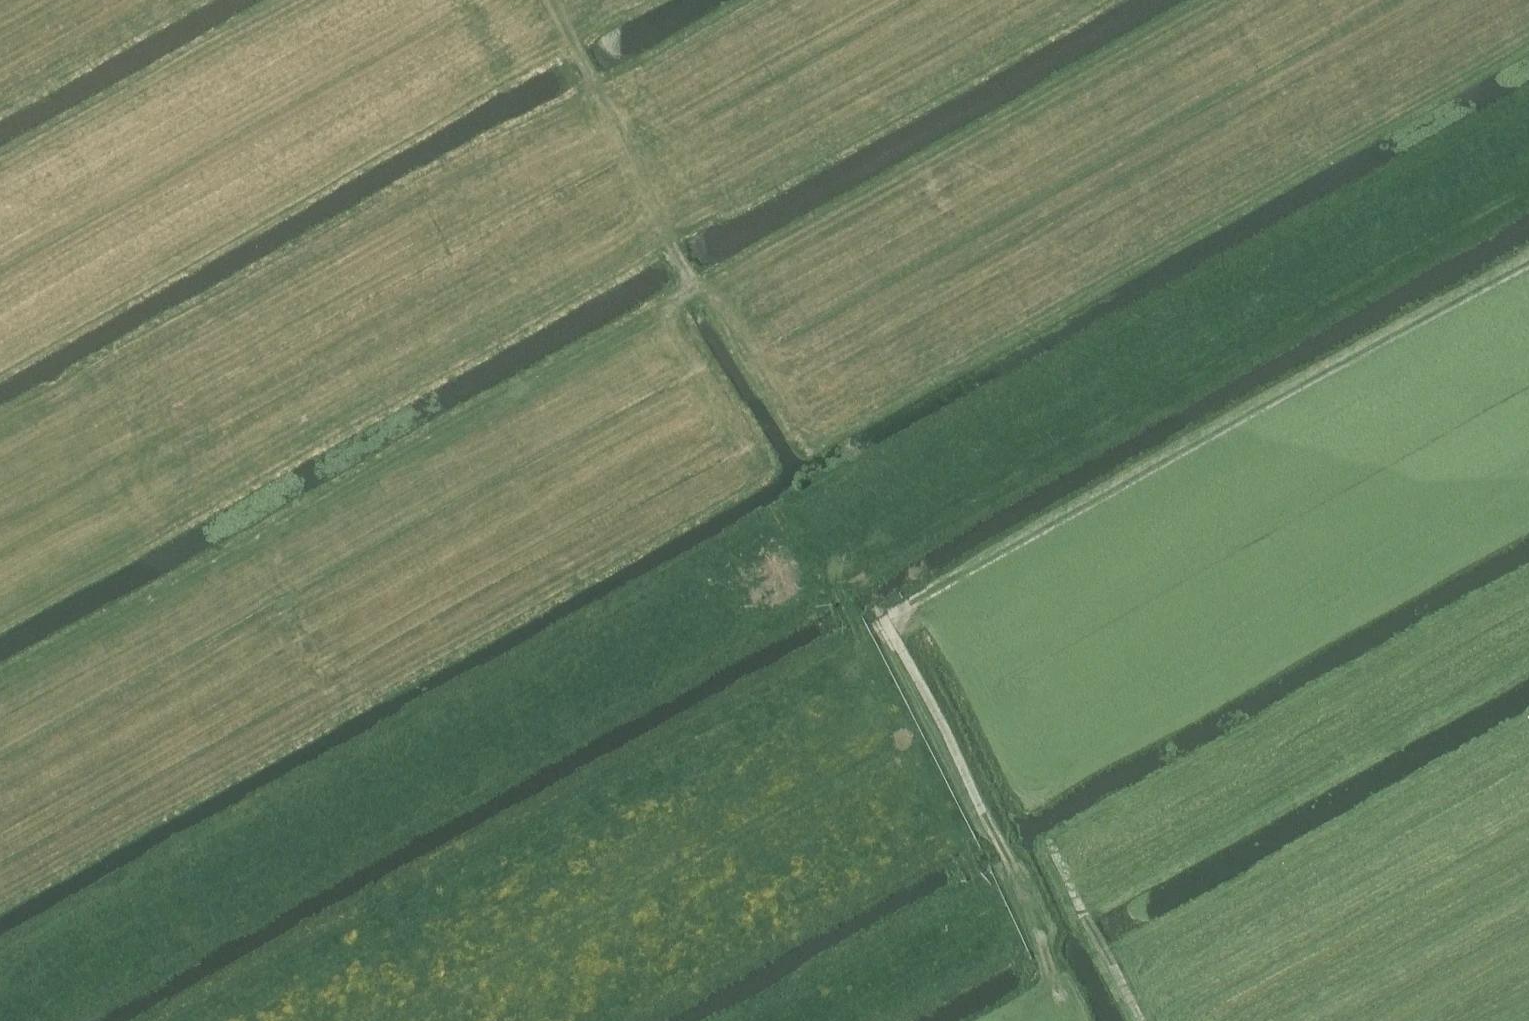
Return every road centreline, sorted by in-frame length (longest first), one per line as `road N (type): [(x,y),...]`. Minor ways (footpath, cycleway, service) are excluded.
road 1 (track): [(1528,263),(882,620),(1005,861)]
road 2 (track): [(1138,1020),(1048,844)]

